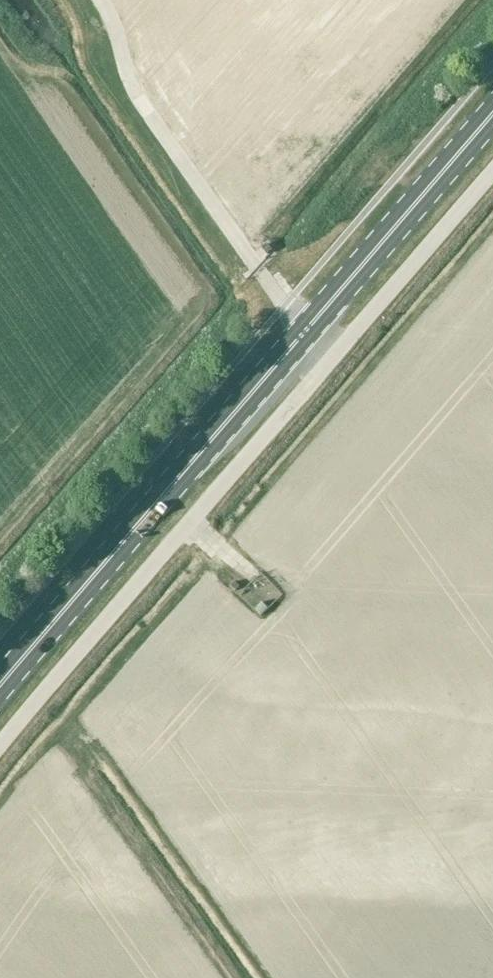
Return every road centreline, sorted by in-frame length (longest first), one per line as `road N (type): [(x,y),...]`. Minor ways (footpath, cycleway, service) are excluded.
road 1 (unclassified): [(0,747),(332,359)]
road 2 (primary): [(0,688),(306,333)]
road 3 (primary): [(306,333),(492,116)]
road 4 (unclassified): [(332,359),(492,172)]

